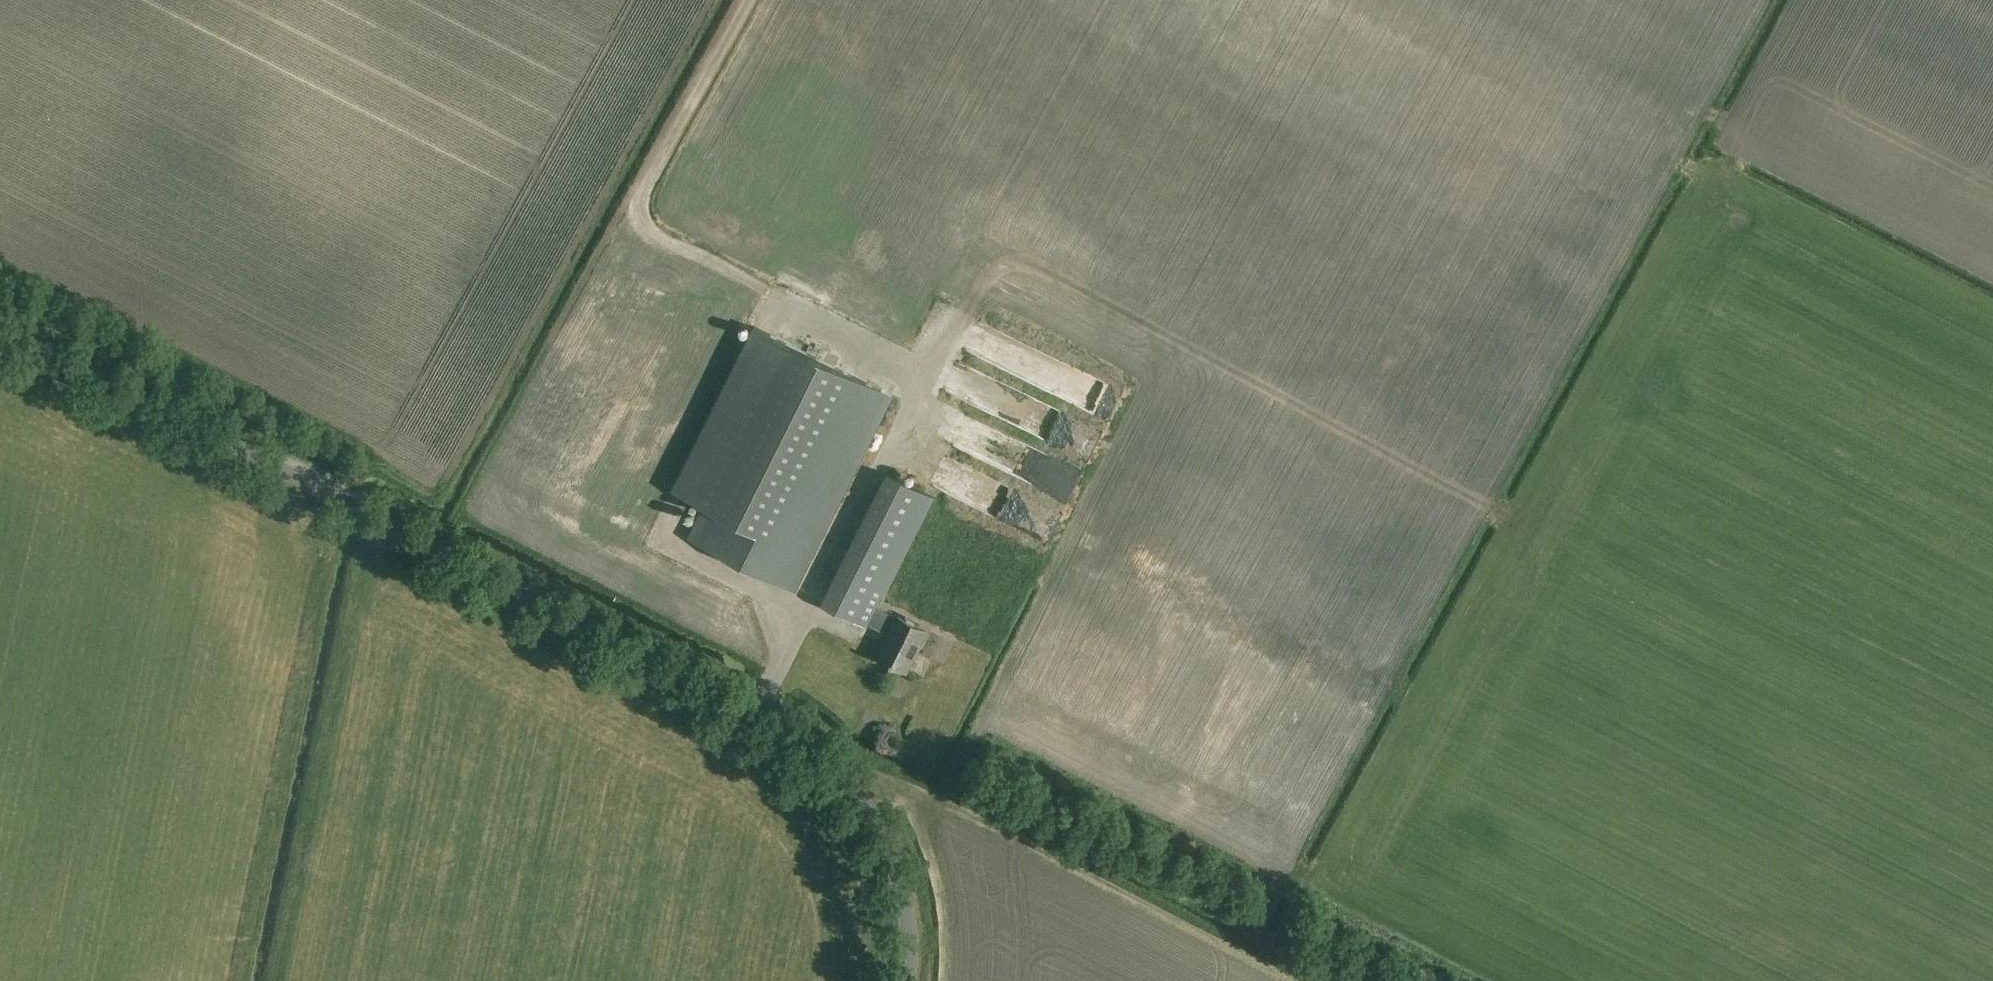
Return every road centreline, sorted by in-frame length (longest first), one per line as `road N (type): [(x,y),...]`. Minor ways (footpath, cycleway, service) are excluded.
road 1 (unclassified): [(907,980),(908,918),(875,822),(848,781),(779,722),(0,327)]

